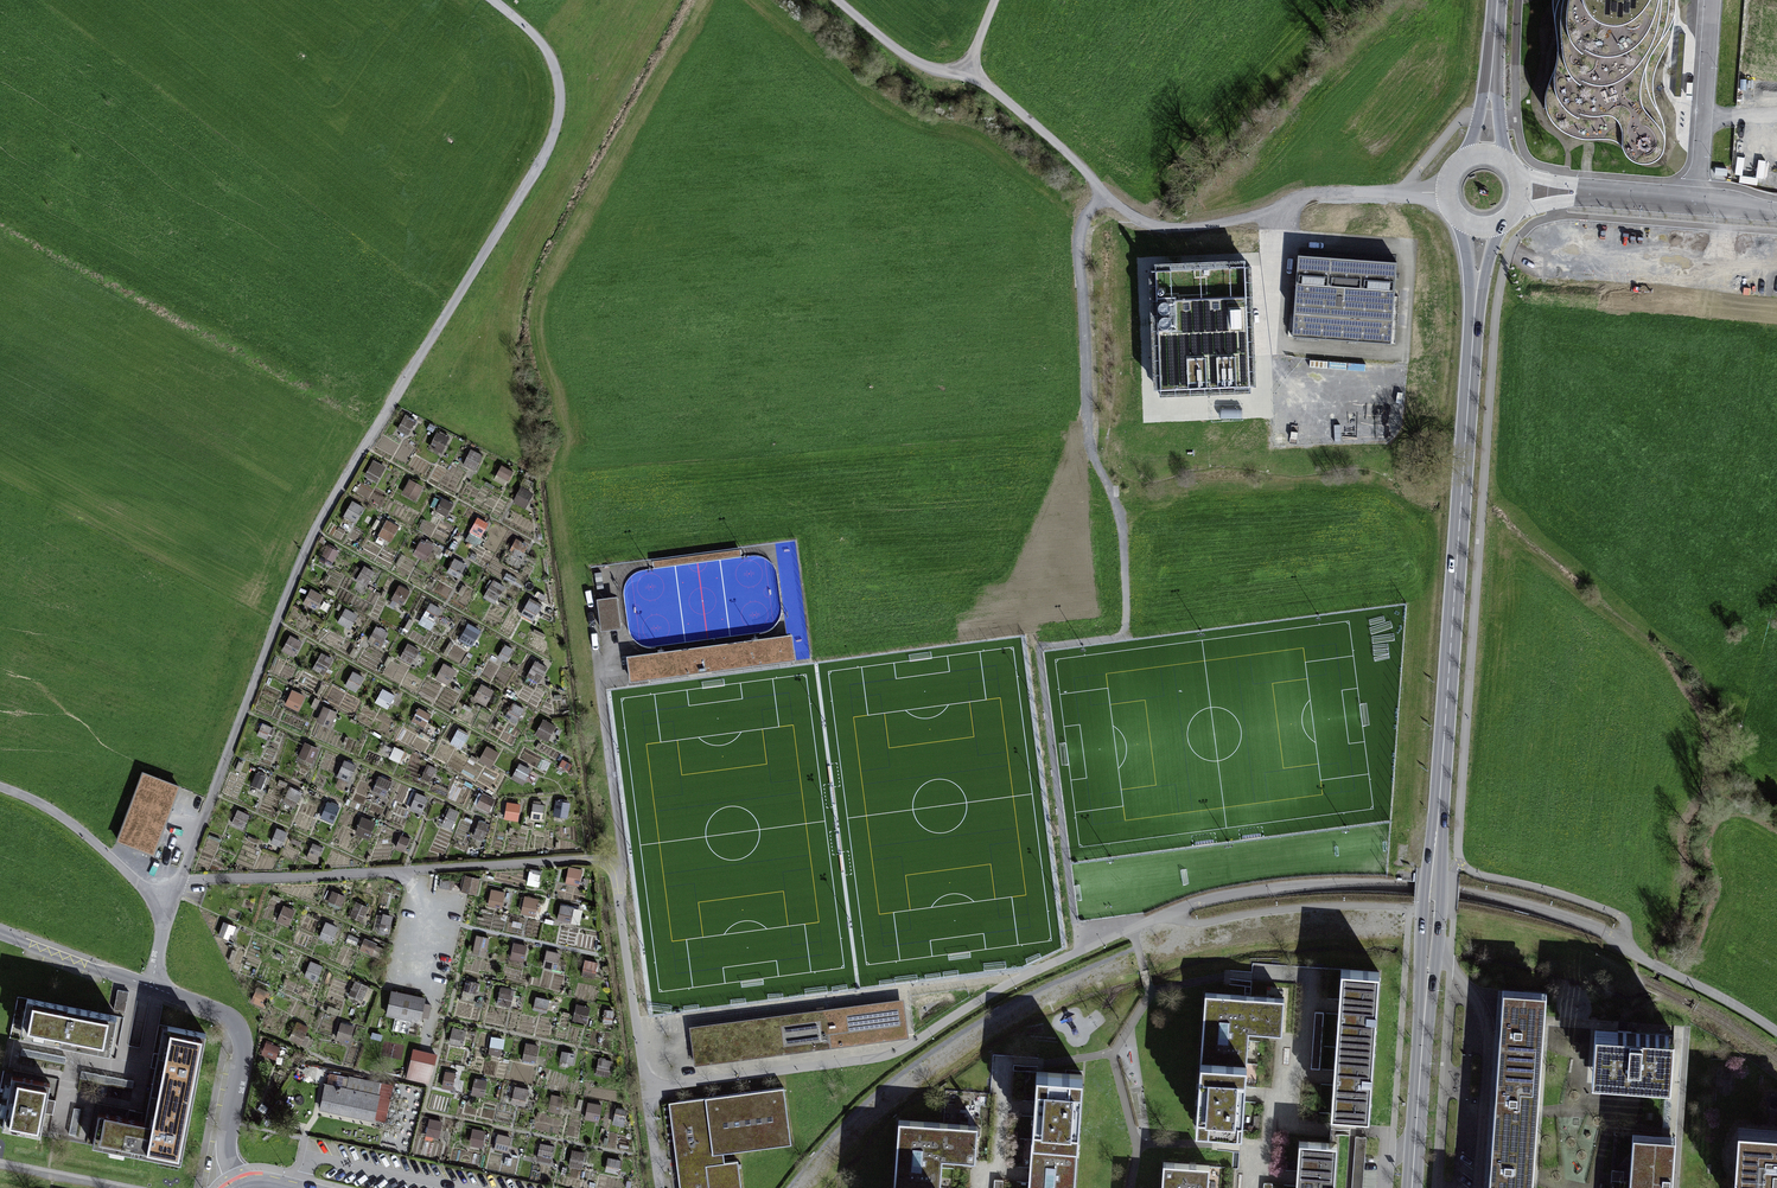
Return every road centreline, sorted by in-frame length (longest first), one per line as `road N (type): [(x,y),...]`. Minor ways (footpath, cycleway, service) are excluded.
road 1 (track): [(972,64),(1094,190),(1102,460),(1130,636),(1038,651),(1079,951)]
road 2 (track): [(494,0),(545,38),(562,66),(564,107),(552,148),(326,500),(179,878)]
road 3 (primary): [(1414,1187),(1483,226)]
road 4 (track): [(680,1082),(650,1087),(617,863),(179,878)]
road 5 (residential): [(238,1187),(227,1148),(243,1038),(220,1011),(148,986)]
road 6 (track): [(830,0),(918,70),(944,78),(972,64),(997,0)]
road 7 (track): [(168,901),(34,800),(0,787)]
road 8 (track): [(617,863),(597,664)]
road 9 (residential): [(148,986),(0,931)]
road 10 (primary): [(1499,0),(1488,157)]

